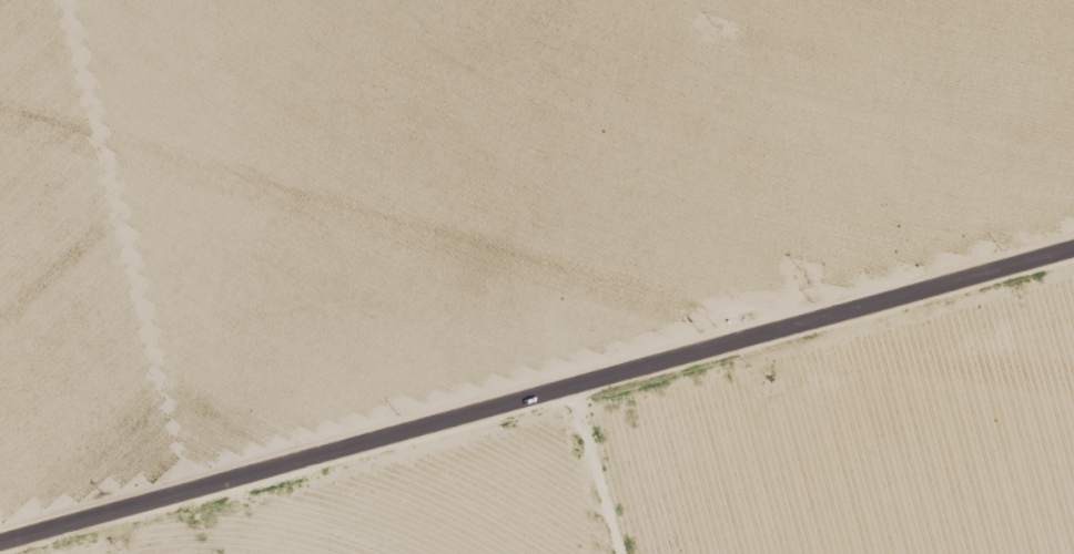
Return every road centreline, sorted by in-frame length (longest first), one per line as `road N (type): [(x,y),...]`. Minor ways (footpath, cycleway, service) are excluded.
road 1 (residential): [(0,549),(1073,249)]
road 2 (track): [(565,394),(473,0)]

